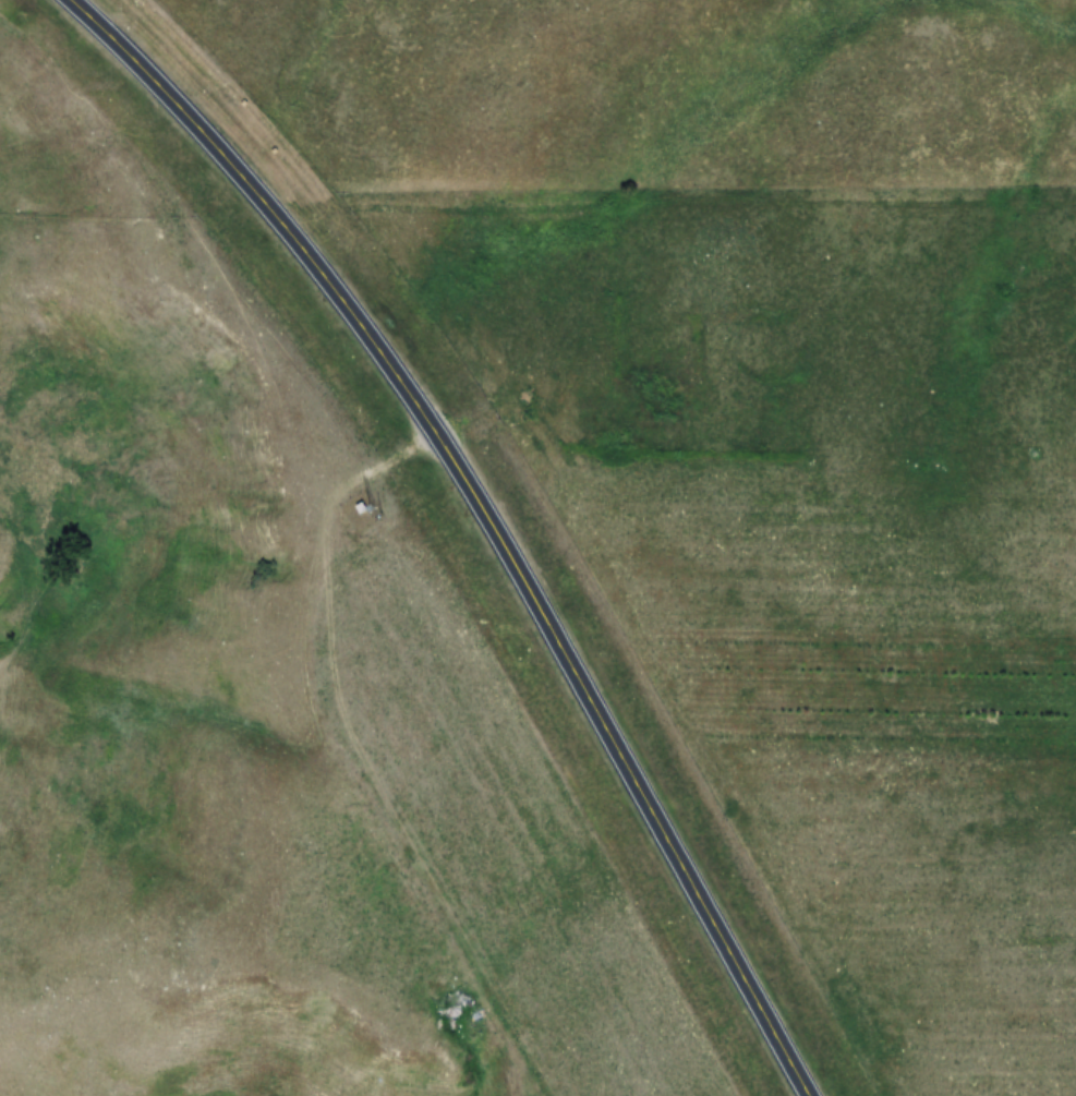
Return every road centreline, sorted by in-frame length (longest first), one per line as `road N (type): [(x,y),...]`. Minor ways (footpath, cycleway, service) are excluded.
road 1 (secondary): [(812,1095),(394,383),(246,194),(55,0)]

